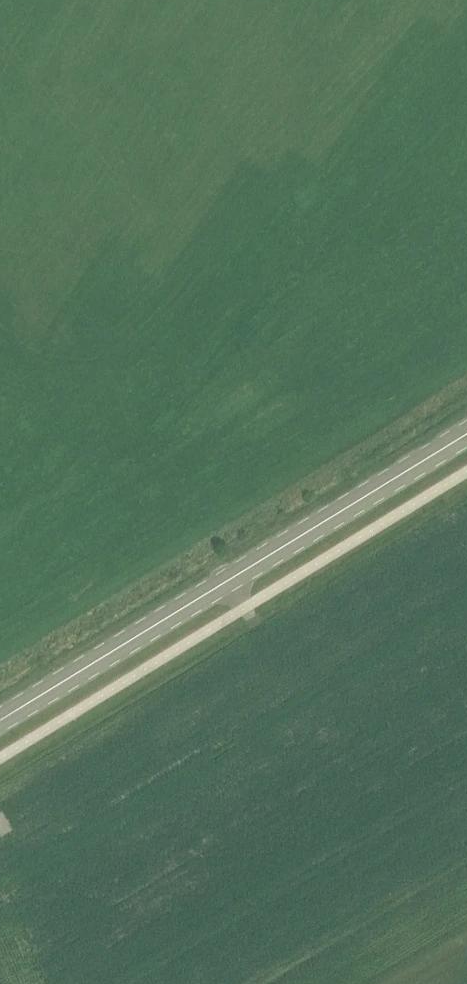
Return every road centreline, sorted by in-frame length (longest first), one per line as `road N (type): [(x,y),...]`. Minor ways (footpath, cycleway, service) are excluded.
road 1 (secondary): [(0,719),(466,433)]

